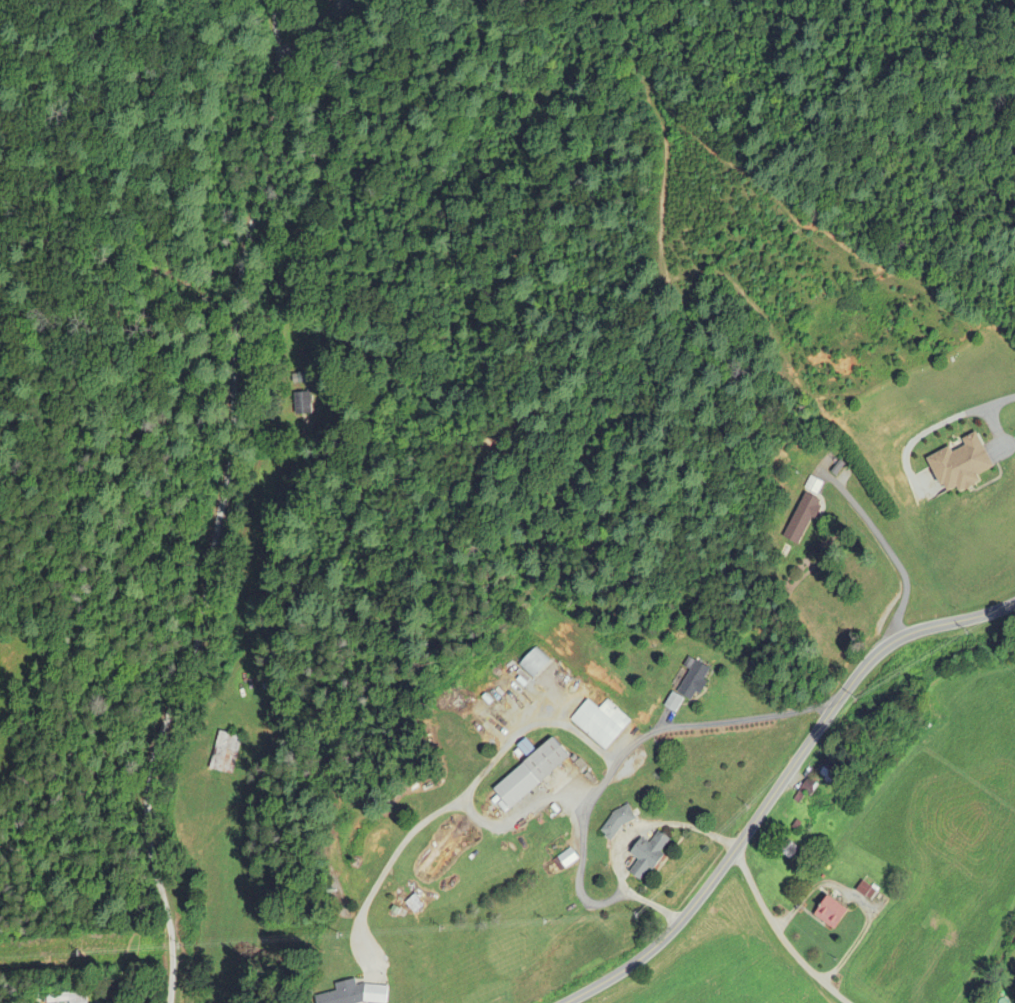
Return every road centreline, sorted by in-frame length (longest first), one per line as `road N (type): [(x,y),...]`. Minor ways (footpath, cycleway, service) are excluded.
road 1 (tertiary): [(566,1002),(669,936),(864,668),(891,644),(1014,605)]

